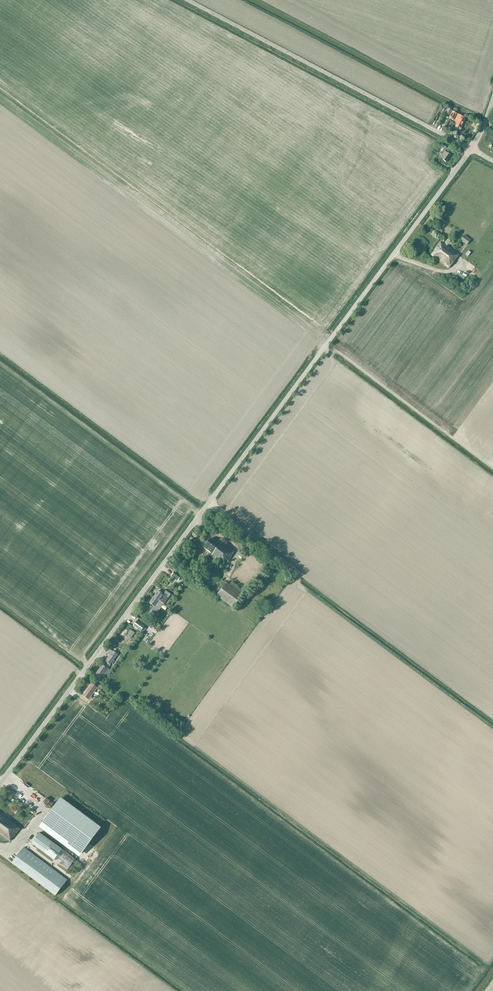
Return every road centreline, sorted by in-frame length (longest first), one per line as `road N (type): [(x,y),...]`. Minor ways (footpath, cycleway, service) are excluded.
road 1 (unclassified): [(0,779),(468,149)]
road 2 (unclassified): [(468,149),(186,0)]

